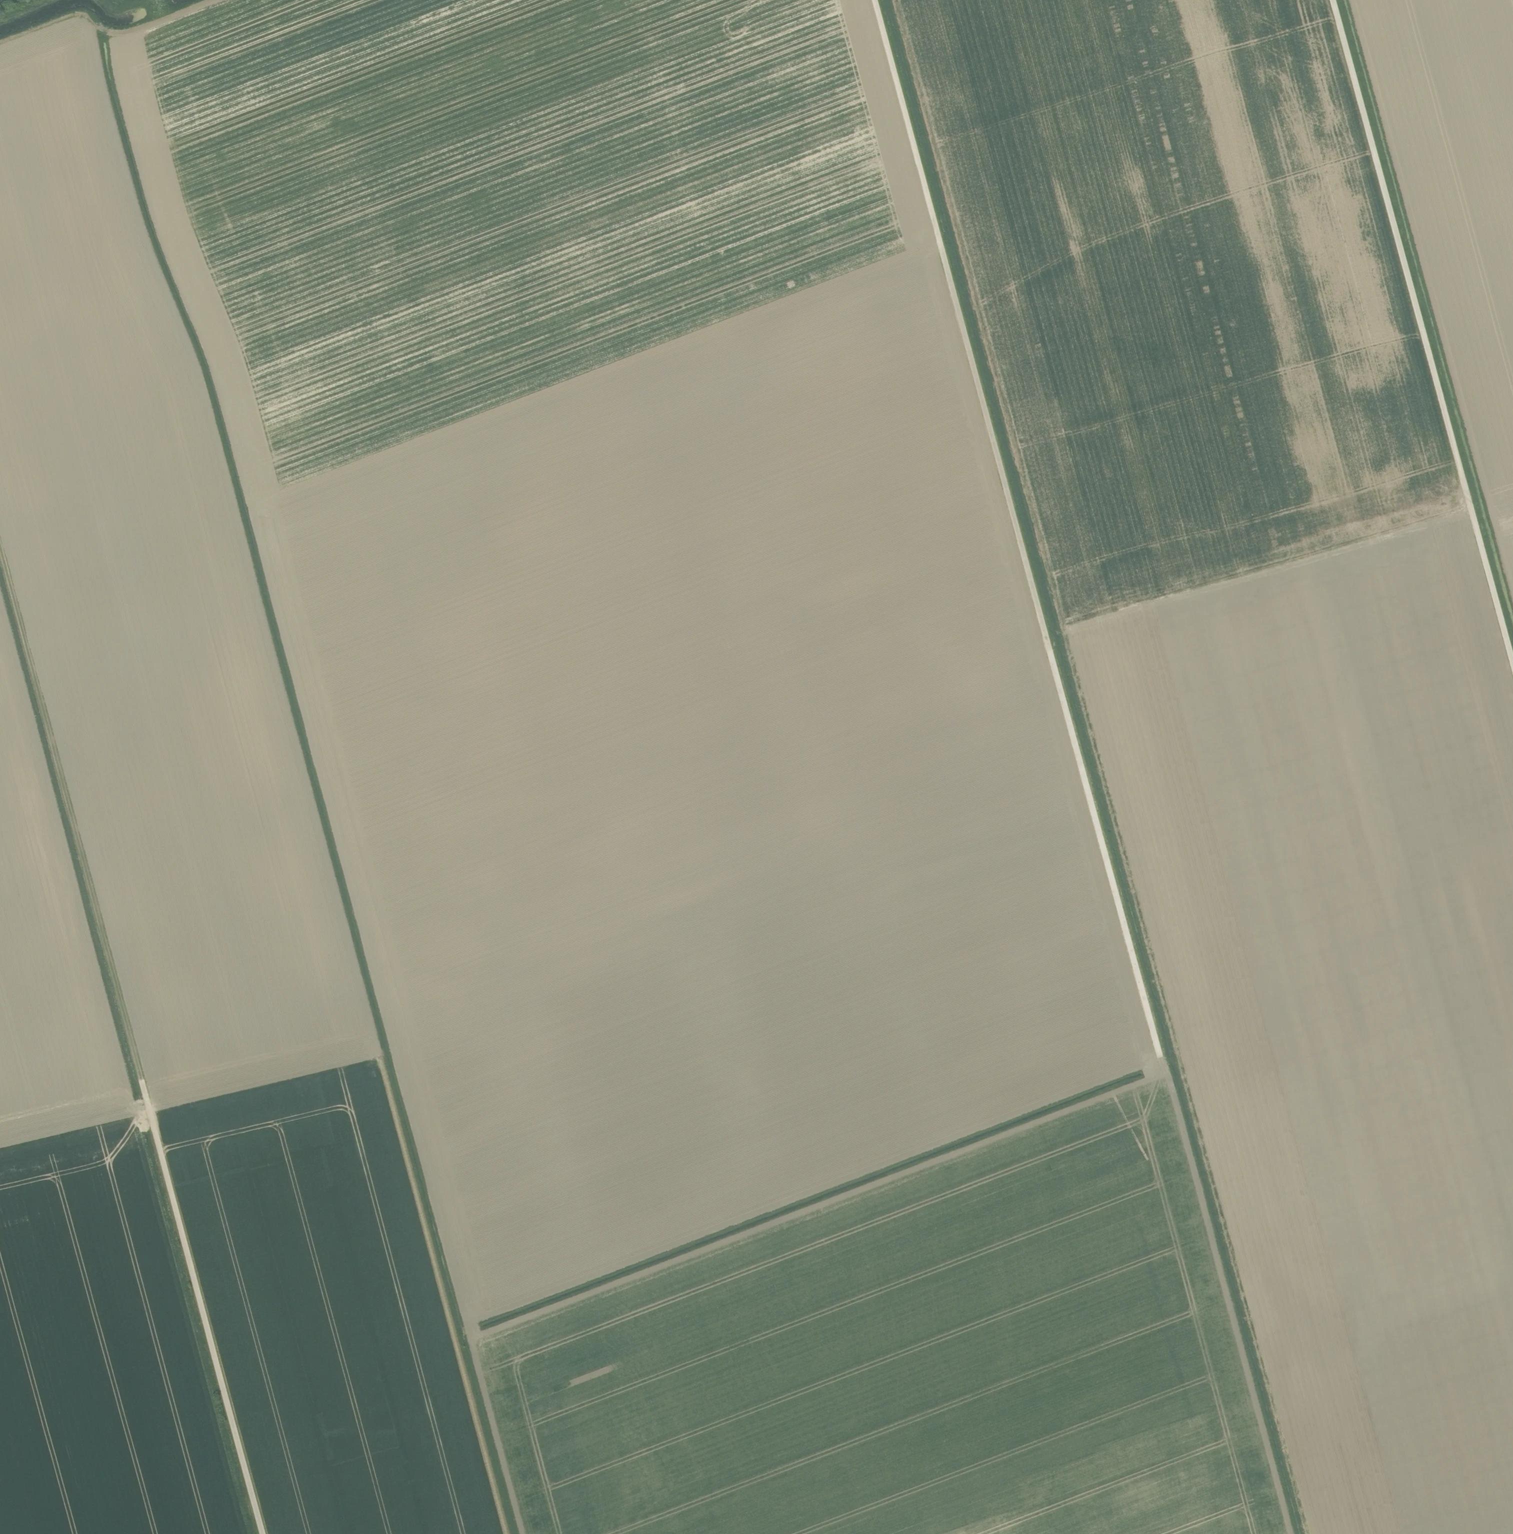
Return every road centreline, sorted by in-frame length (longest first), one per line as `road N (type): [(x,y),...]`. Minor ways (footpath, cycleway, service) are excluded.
road 1 (unclassified): [(1050,652),(875,0)]

